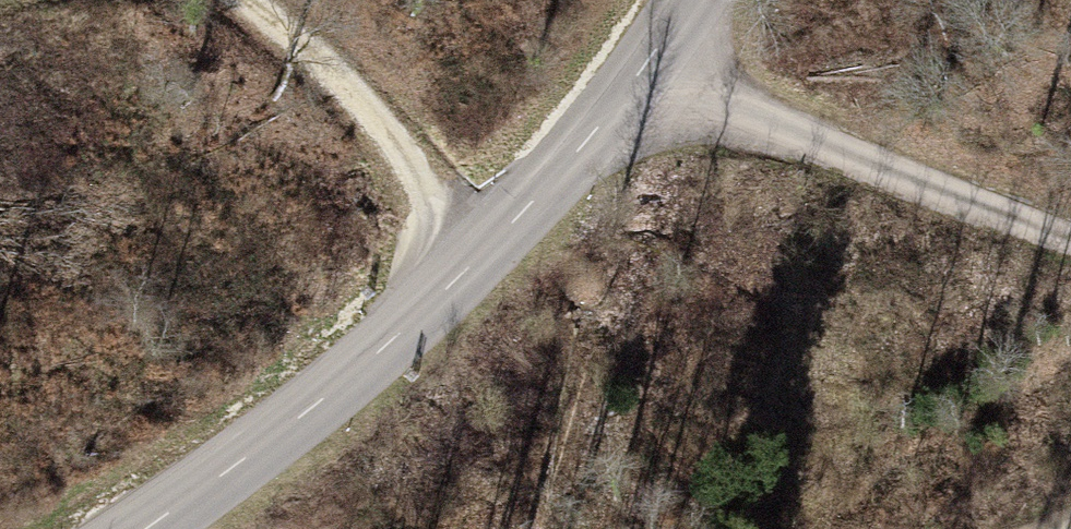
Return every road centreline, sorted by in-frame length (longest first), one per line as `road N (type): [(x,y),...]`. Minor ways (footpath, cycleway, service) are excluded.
road 1 (tertiary): [(145,528),(241,470),(518,220),(647,64),(686,0)]
road 2 (track): [(647,64),(708,106),(1070,242)]
road 3 (track): [(518,220),(238,0)]

